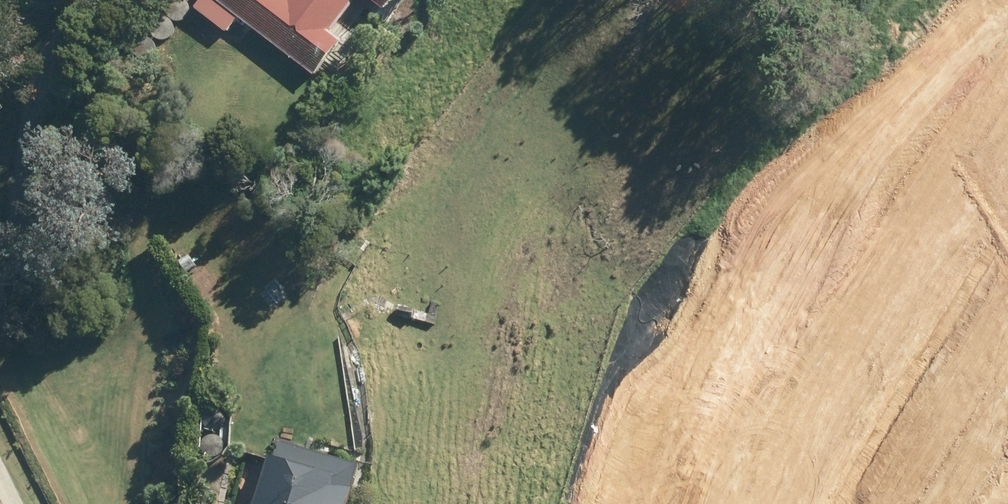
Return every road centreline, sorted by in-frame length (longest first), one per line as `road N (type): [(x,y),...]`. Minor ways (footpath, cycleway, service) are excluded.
road 1 (residential): [(995,191),(849,503)]
road 2 (residential): [(995,191),(789,73)]

